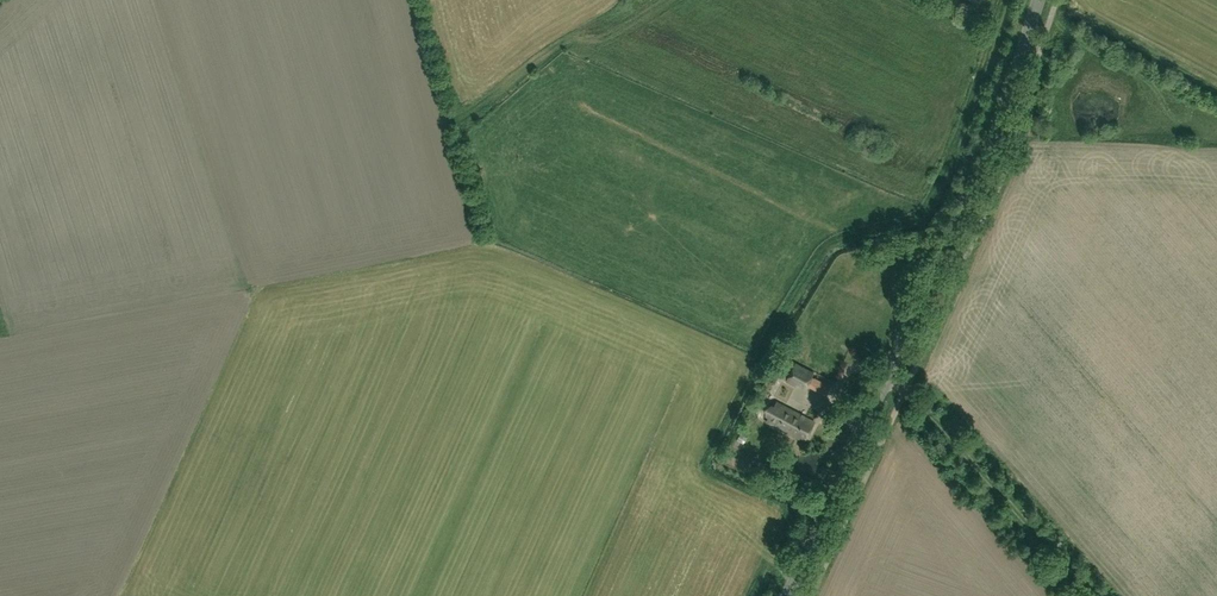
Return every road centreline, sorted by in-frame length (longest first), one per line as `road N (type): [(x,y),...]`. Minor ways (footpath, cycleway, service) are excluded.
road 1 (tertiary): [(788,595),(995,135),(1038,0)]
road 2 (track): [(1085,595),(906,389),(887,379)]

